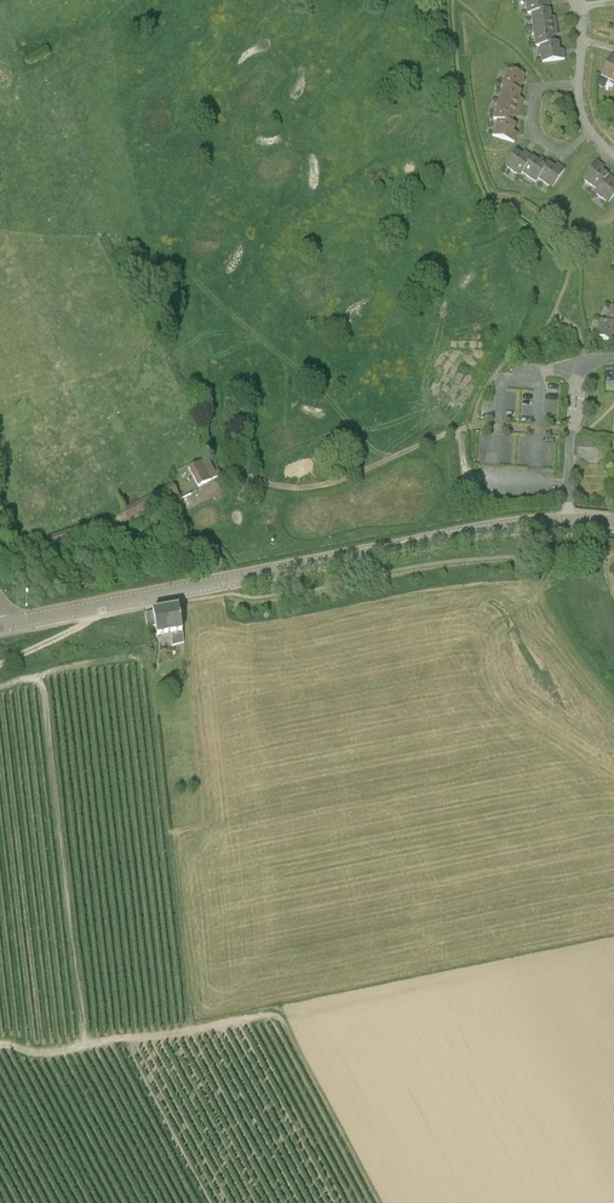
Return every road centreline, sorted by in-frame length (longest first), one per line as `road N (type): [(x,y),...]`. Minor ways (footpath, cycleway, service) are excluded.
road 1 (tertiary): [(613,525),(492,529),(12,623)]

